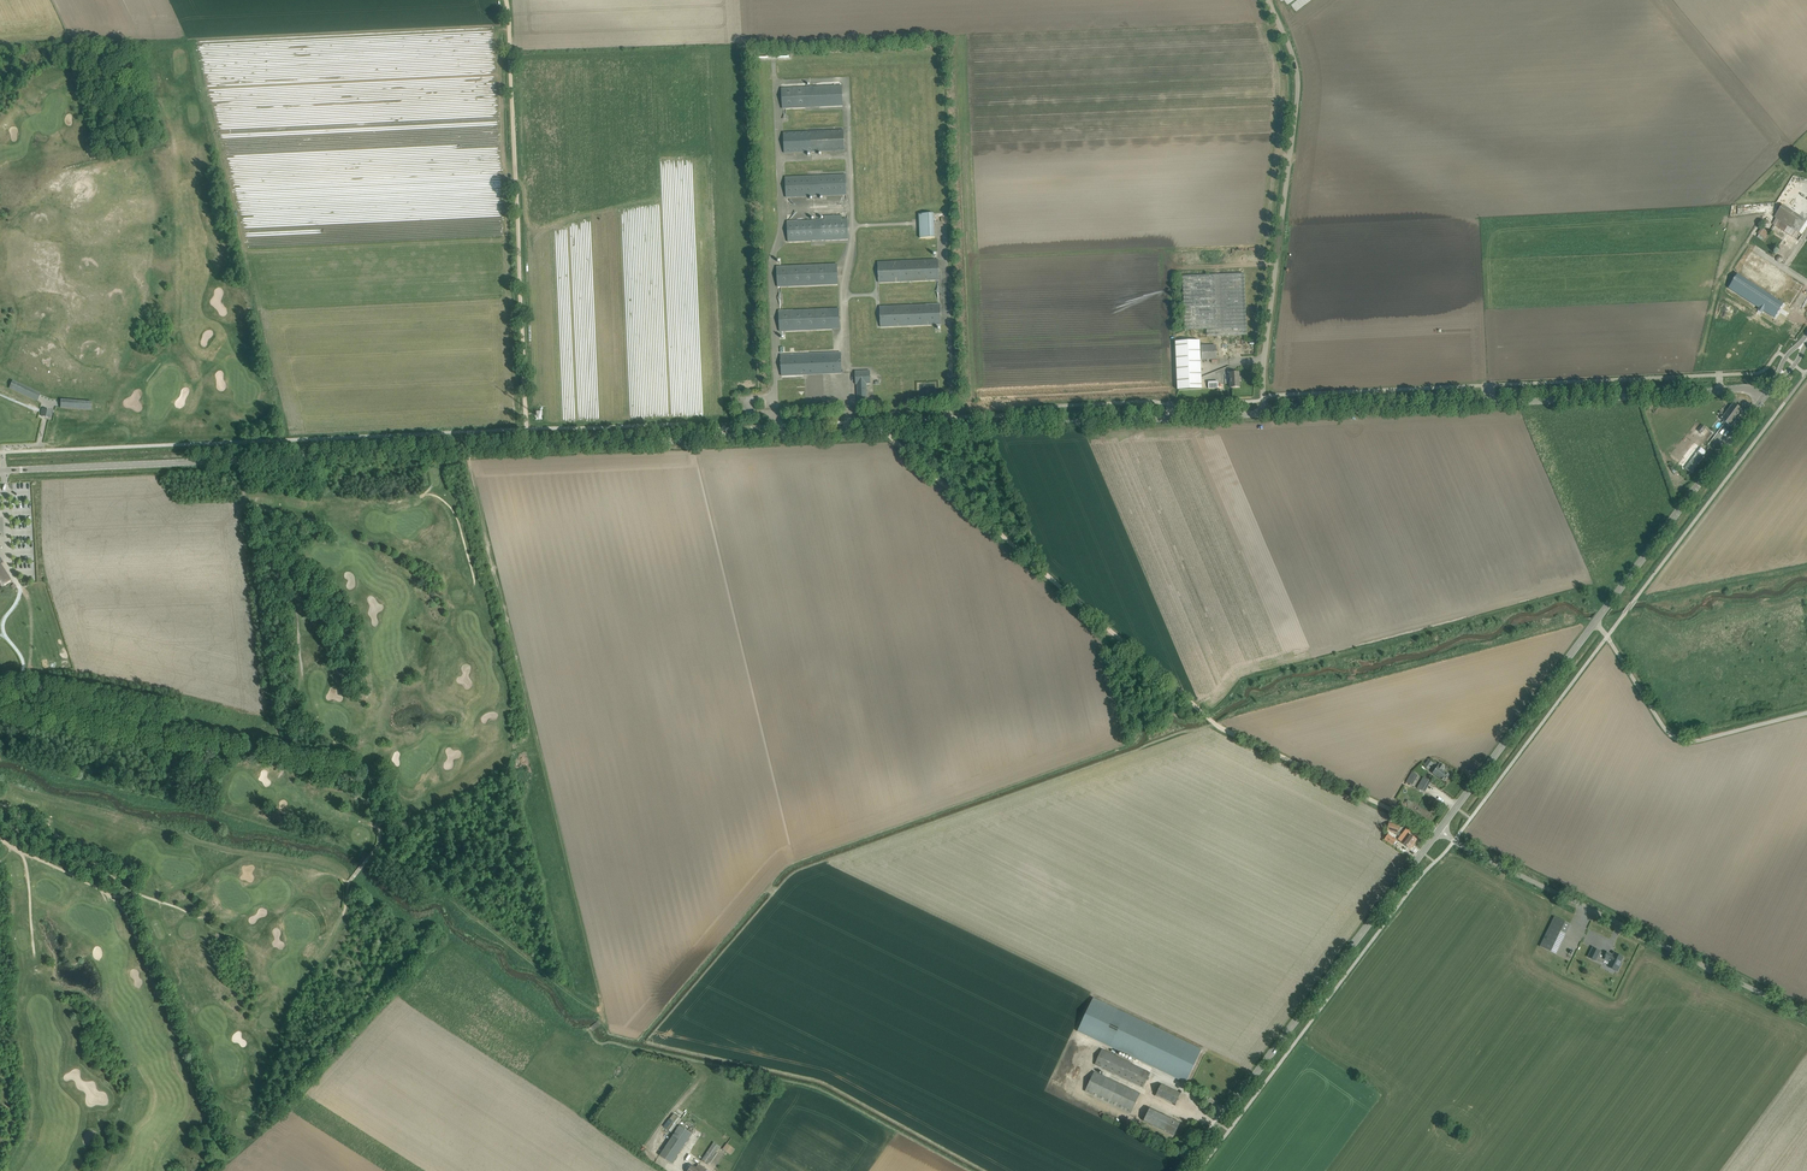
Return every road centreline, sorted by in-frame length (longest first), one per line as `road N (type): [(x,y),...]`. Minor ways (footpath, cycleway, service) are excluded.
road 1 (tertiary): [(0,469),(1264,412)]
road 2 (track): [(598,1010),(465,448)]
road 3 (secondary): [(1440,829),(1764,398)]
road 4 (tertiary): [(1264,412),(1752,390),(1764,398)]
road 5 (track): [(508,0),(529,445)]
road 6 (secondary): [(1185,1170),(1440,829)]
road 7 (track): [(1205,715),(890,429)]
road 8 (unclassified): [(1264,412),(1299,78),(1269,0)]
road 9 (unclassified): [(1806,1016),(1440,829)]
road 10 (track): [(325,761),(0,707)]
road 11 (track): [(1595,623),(1676,737),(1695,740),(1806,712)]
road 12 (track): [(1438,832),(1205,715)]

